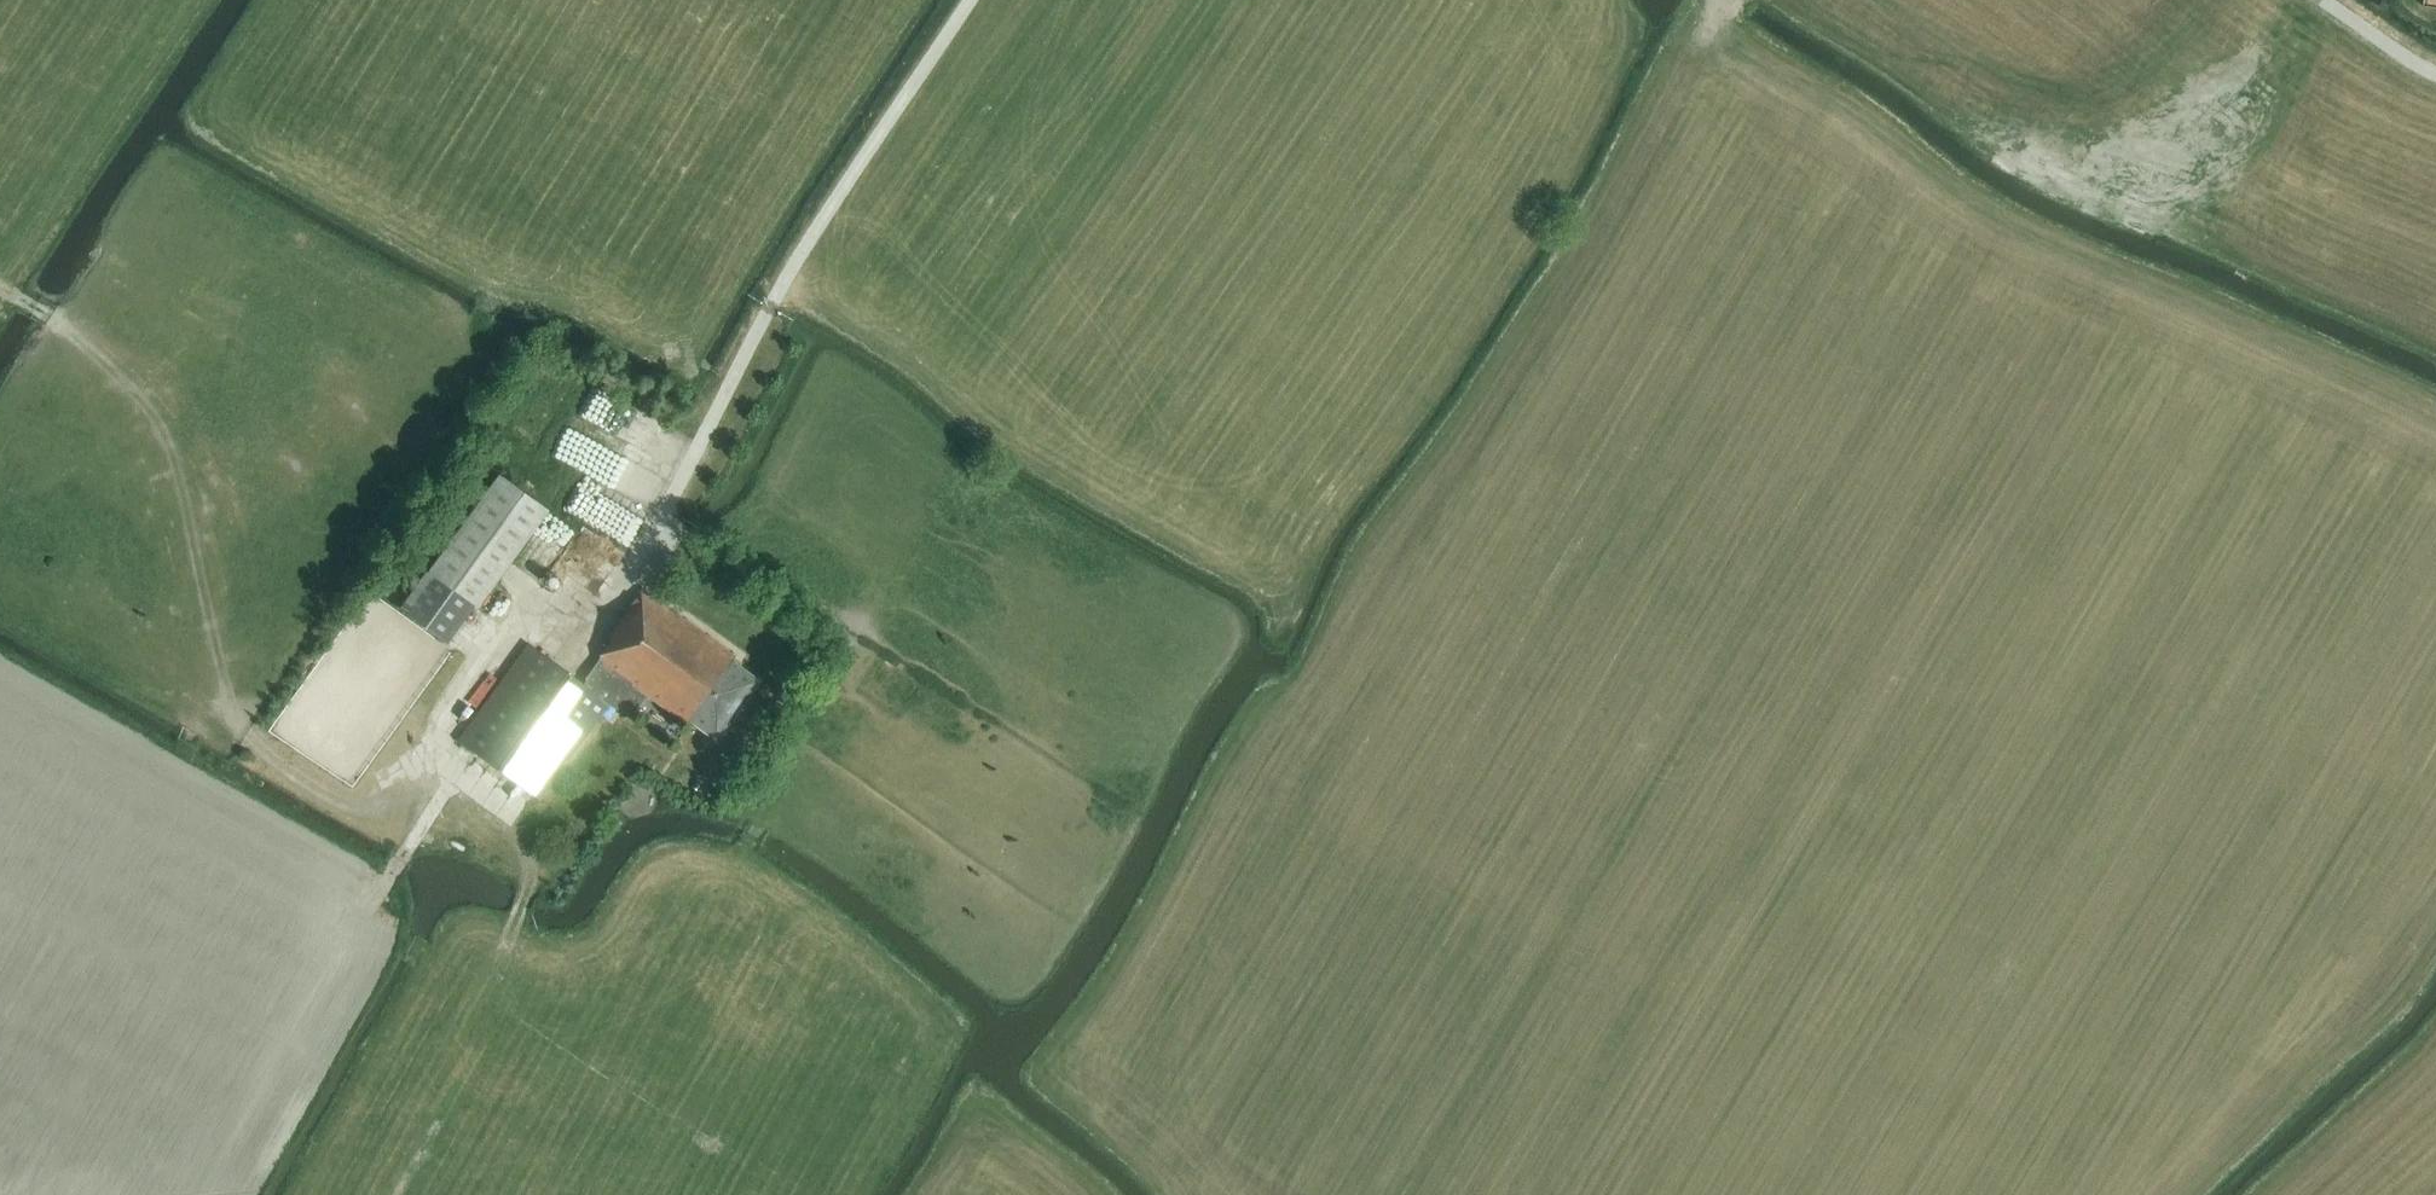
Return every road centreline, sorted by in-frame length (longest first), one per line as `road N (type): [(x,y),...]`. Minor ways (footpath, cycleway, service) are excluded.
road 1 (unclassified): [(718,419),(821,220),(953,0)]
road 2 (unclassified): [(2435,76),(2321,0)]

